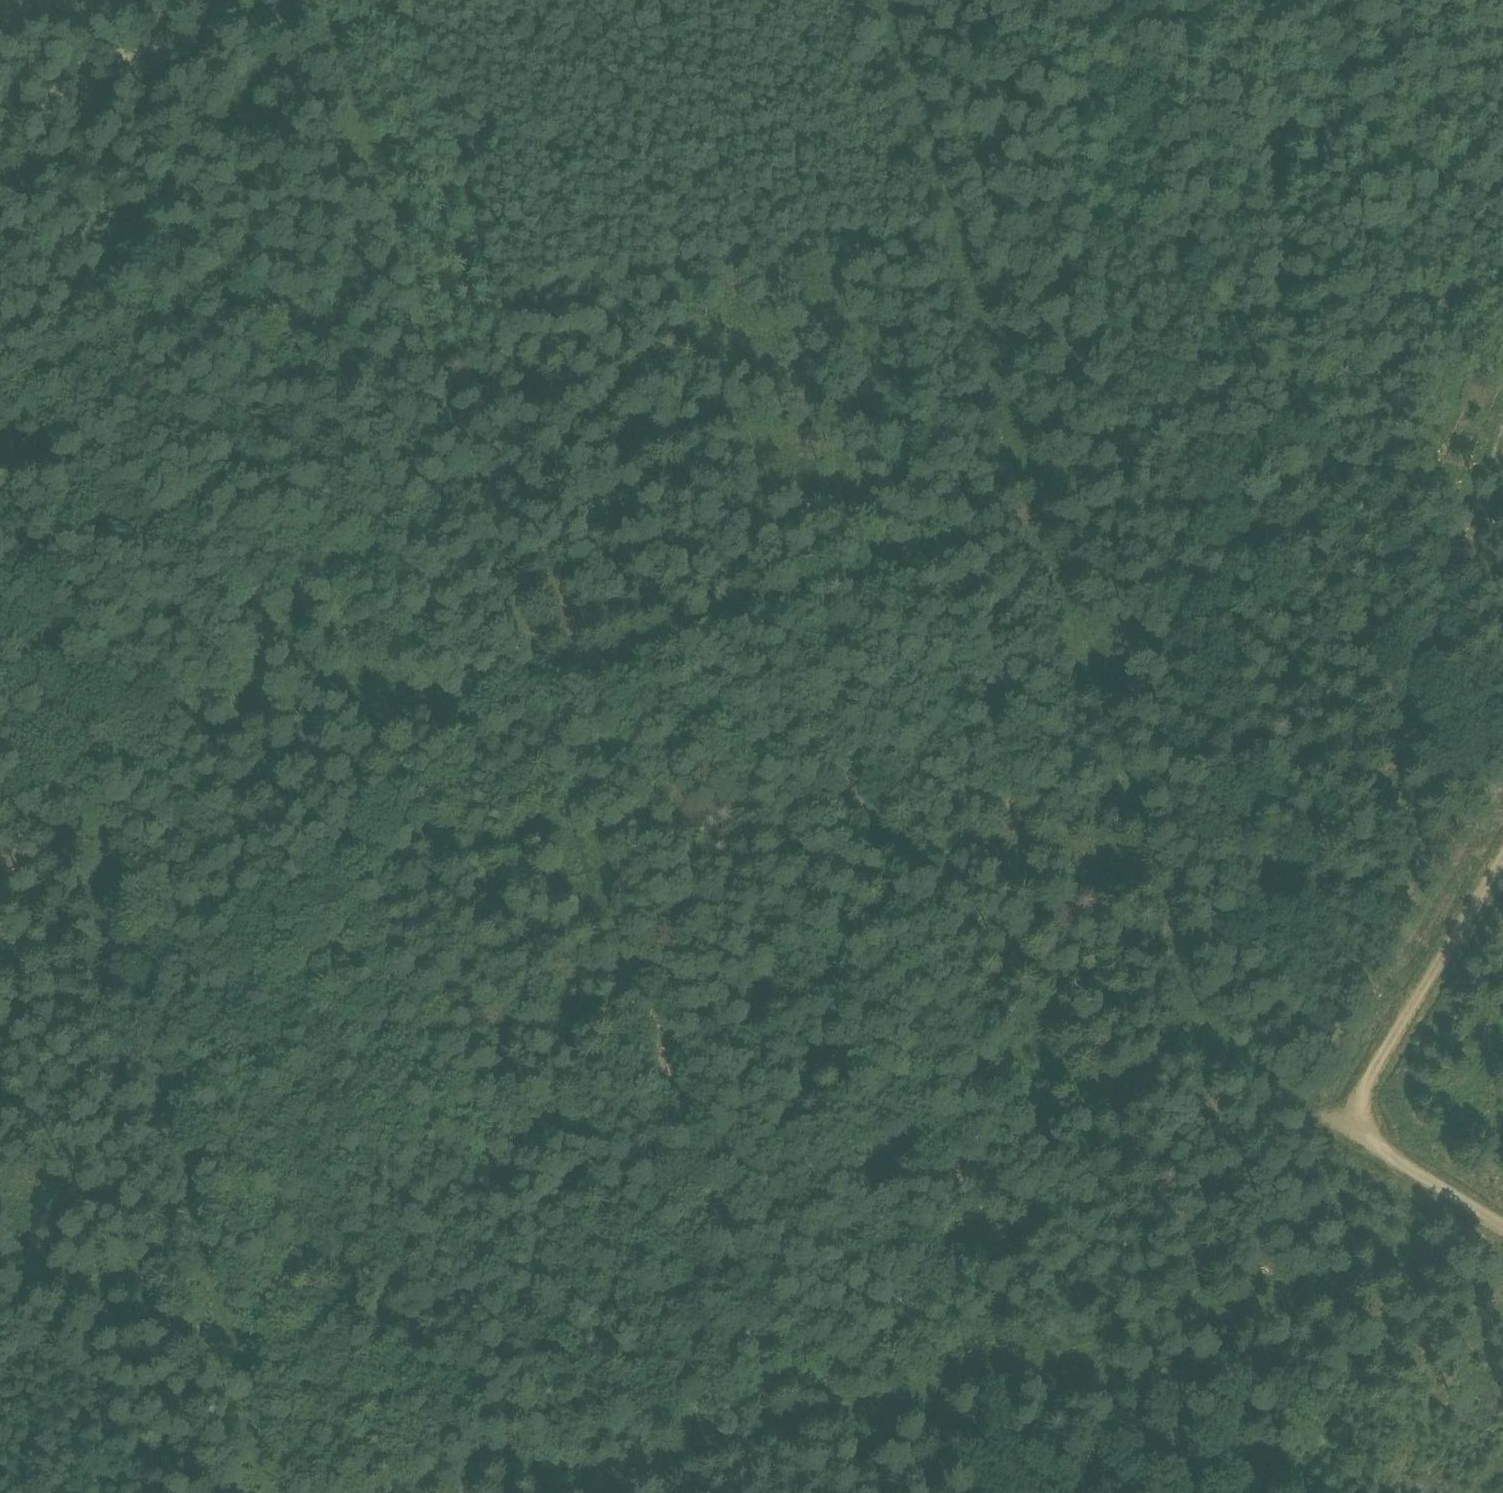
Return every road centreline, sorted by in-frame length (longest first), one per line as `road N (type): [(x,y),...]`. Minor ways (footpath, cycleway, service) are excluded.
road 1 (track): [(271,1492),(71,750)]
road 2 (track): [(1502,1223),(1383,1149),(1364,1124),(1363,1089),(1502,860)]

